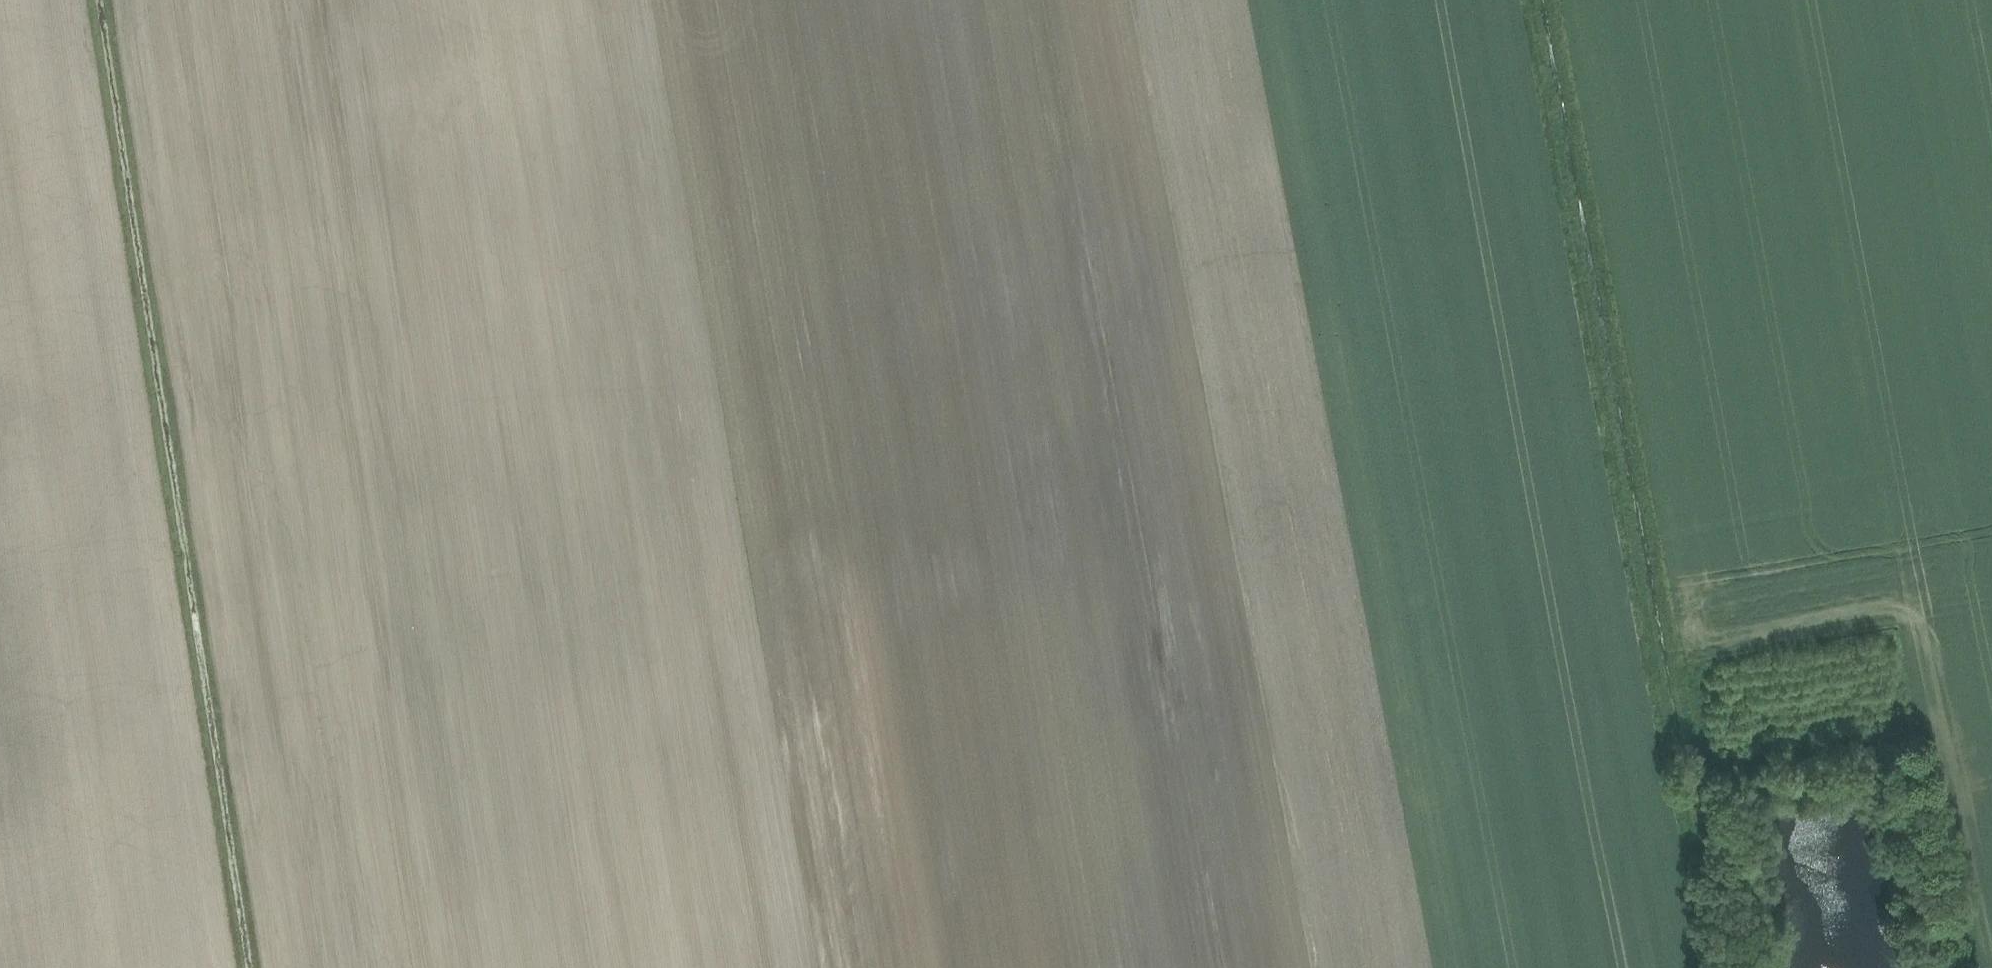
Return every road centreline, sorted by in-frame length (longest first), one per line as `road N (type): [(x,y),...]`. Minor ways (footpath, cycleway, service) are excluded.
road 1 (track): [(1944,967),(1896,720)]
road 2 (track): [(1728,967),(1692,778),(1691,732)]

